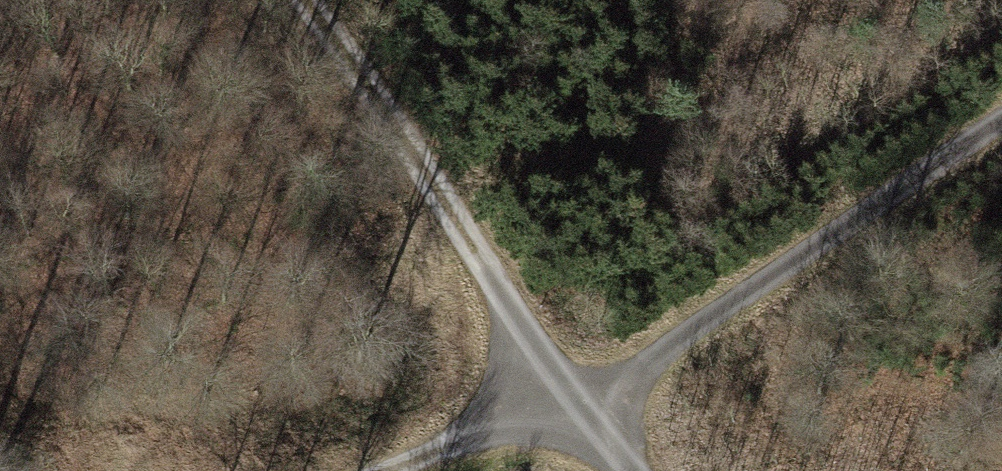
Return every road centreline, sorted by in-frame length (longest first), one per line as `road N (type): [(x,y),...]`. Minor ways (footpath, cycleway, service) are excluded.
road 1 (track): [(581,399),(646,363),(1001,118)]
road 2 (track): [(304,0),(581,399)]
road 3 (track): [(386,470),(581,399)]

